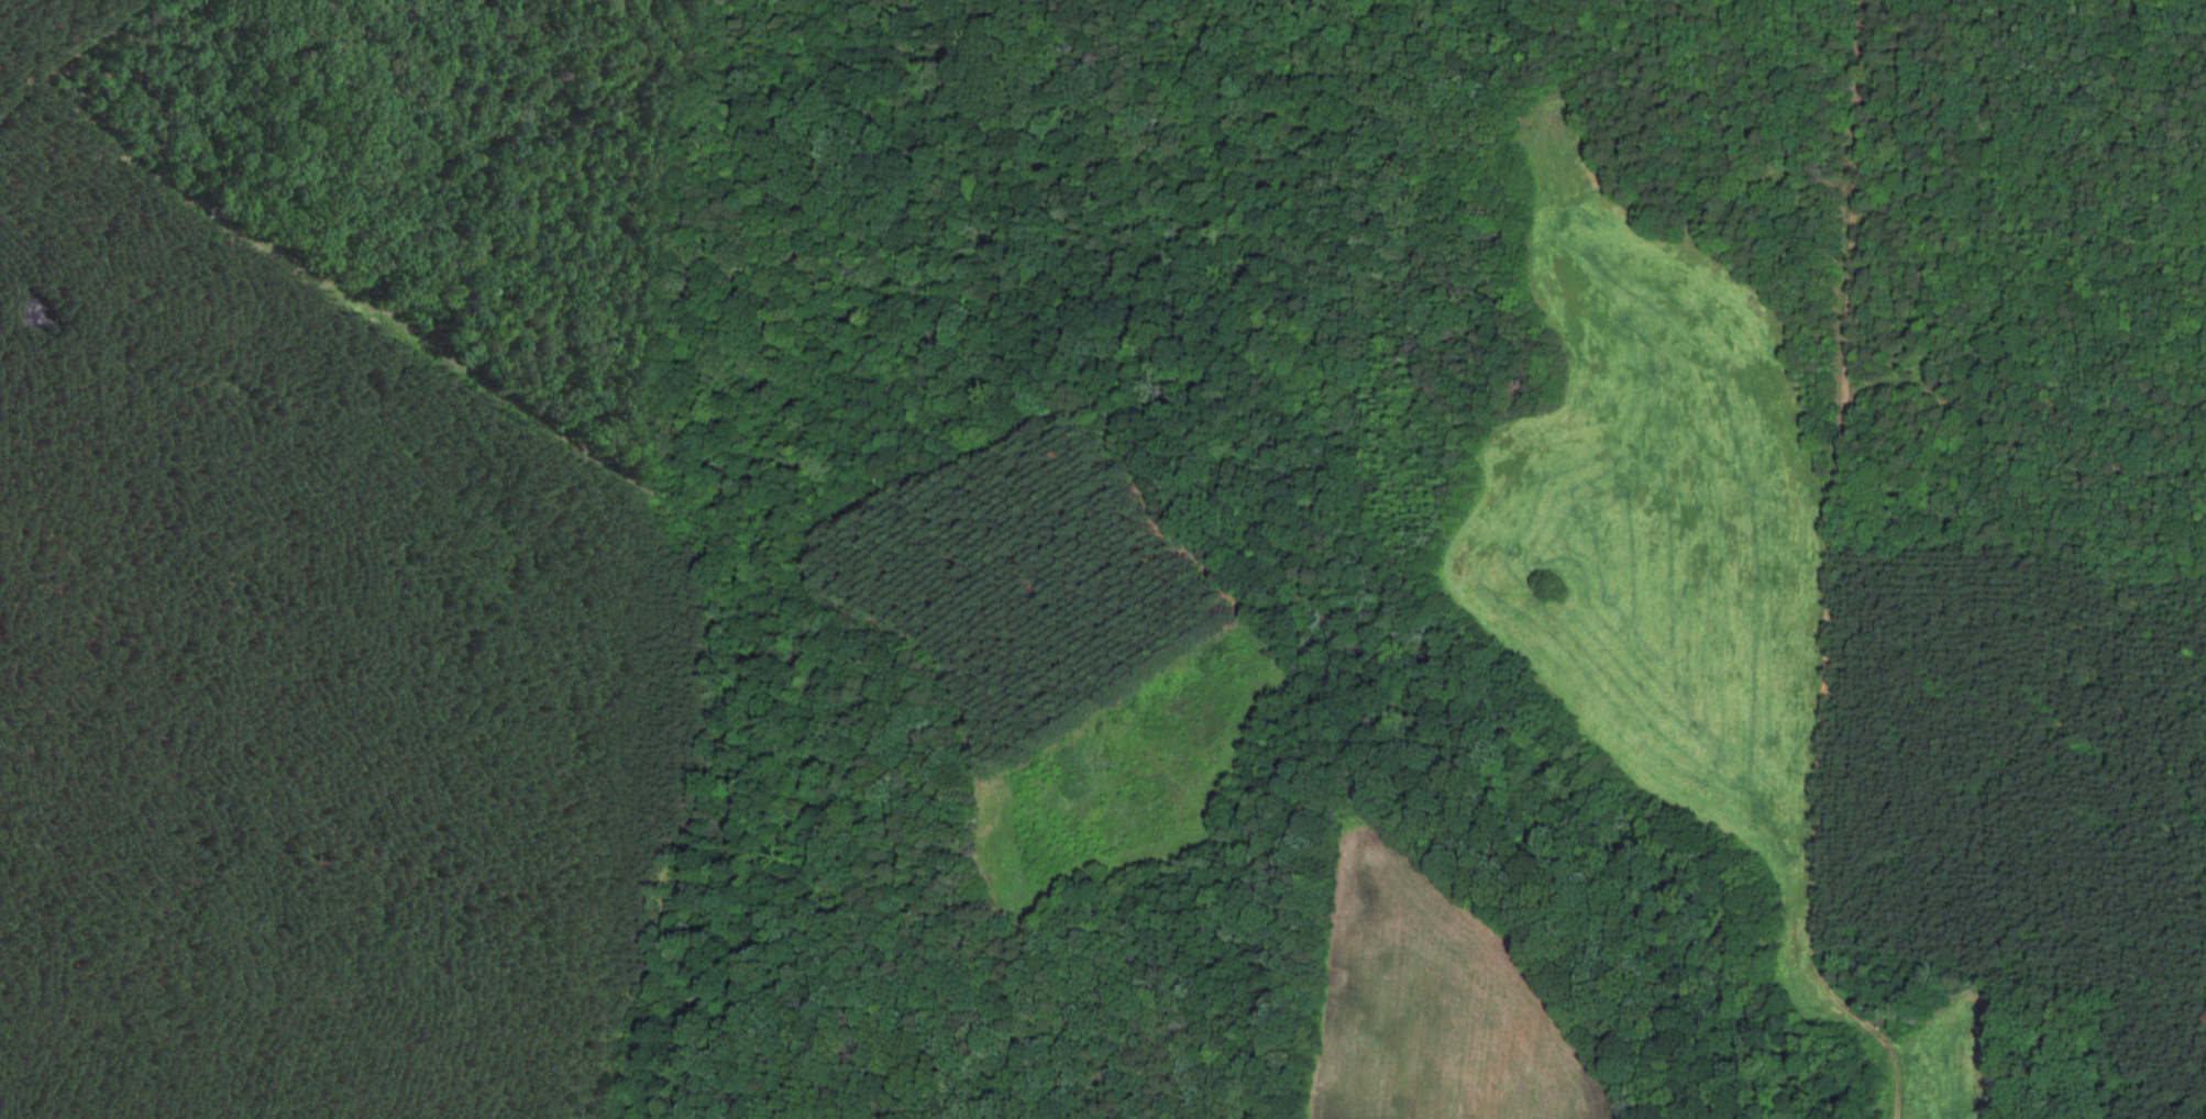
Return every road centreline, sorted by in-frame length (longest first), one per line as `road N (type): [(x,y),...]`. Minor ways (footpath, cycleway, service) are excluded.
road 1 (residential): [(1716,1118),(1763,988),(1820,480),(1835,0)]

